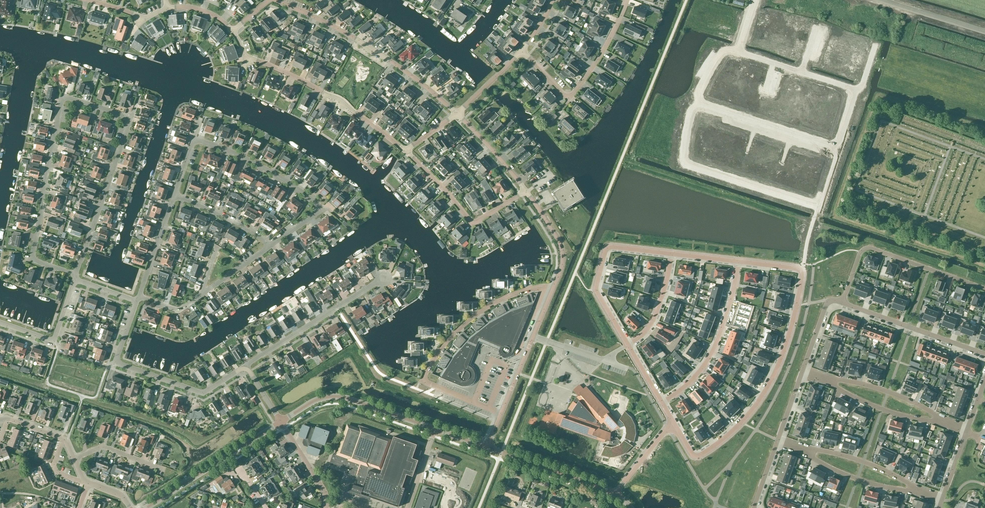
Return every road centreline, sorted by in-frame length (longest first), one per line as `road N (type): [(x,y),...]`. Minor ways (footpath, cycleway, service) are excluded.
road 1 (residential): [(675,424),(693,455),(708,450),(748,414),(781,358),(801,272),(738,262)]
road 2 (residential): [(76,274),(31,259),(62,95),(131,117)]
road 3 (residential): [(501,413),(422,380),(476,314),(554,285)]
road 4 (residential): [(405,151),(332,95),(251,59),(233,30)]
road 5 (residential): [(817,207),(684,163),(682,144),(699,104)]
road 6 (residential): [(699,104),(830,147),(856,89)]
road 7 (residential): [(984,289),(867,248),(842,303)]
road 8 (residential): [(430,90),(356,39),(276,0)]
road 9 (residential): [(521,50),(571,95),(628,0)]
road 10 (residential): [(628,344),(596,288),(605,250),(672,254)]
road 11 (residential): [(76,274),(131,117)]
road 12 (residential): [(661,402),(710,355),(738,262)]
road 13 (unclassified): [(434,429),(336,397),(281,422)]
road 14 (residential): [(525,190),(474,223),(405,151)]
road 15 (unclassified): [(281,422),(146,507)]
road 16 (residential): [(246,366),(377,281)]
road 17 (residential): [(984,354),(842,303)]
road 18 (residential): [(322,210),(269,170),(193,138)]
road 19 (residential): [(115,363),(203,393),(246,366)]
road 20 (residential): [(501,413),(554,285)]
road 21 (unclassified): [(616,493),(487,448)]
road 22 (residential): [(737,51),(856,89)]

